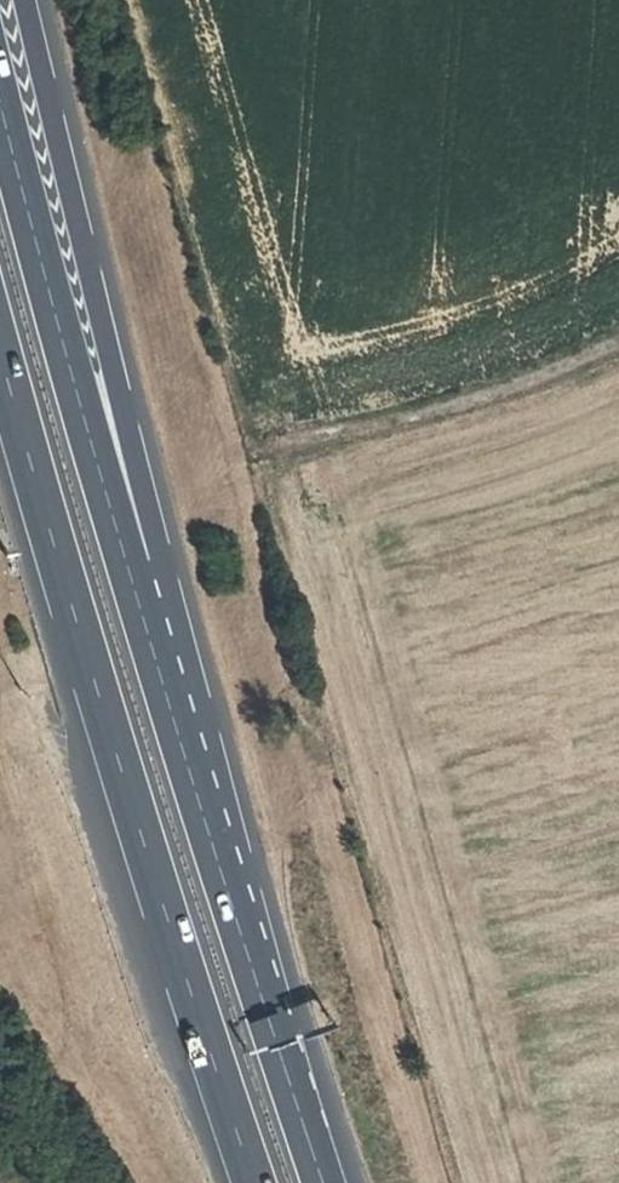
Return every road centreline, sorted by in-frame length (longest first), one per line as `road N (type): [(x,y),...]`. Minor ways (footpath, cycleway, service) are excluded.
road 1 (motorway): [(0,345),(256,1182)]
road 2 (motorway): [(324,1182),(130,572)]
road 3 (motorway): [(130,572),(136,485),(32,0)]
road 4 (motorway): [(130,572),(0,104)]
road 5 (track): [(420,416),(502,396),(618,342)]

